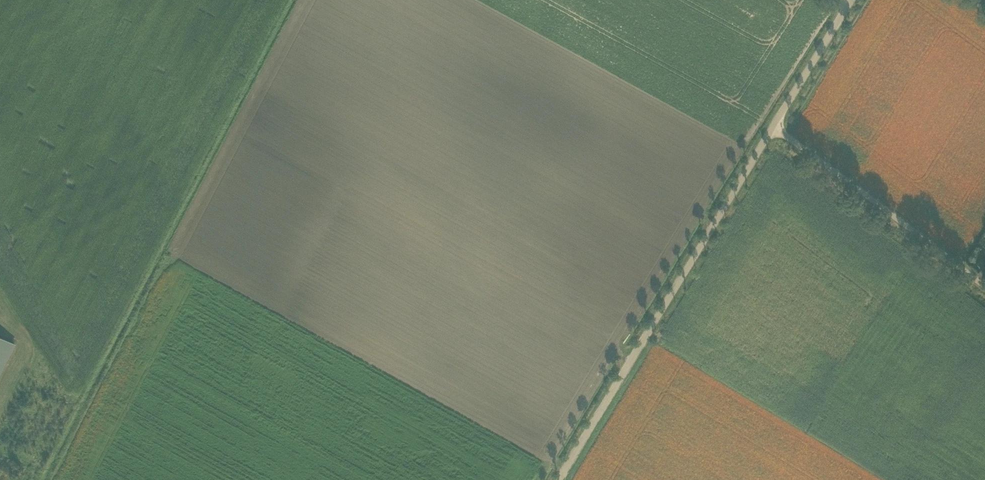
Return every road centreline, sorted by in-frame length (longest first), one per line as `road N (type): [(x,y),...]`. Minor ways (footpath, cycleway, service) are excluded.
road 1 (unclassified): [(559,479),(850,0)]
road 2 (track): [(772,129),(984,285)]

